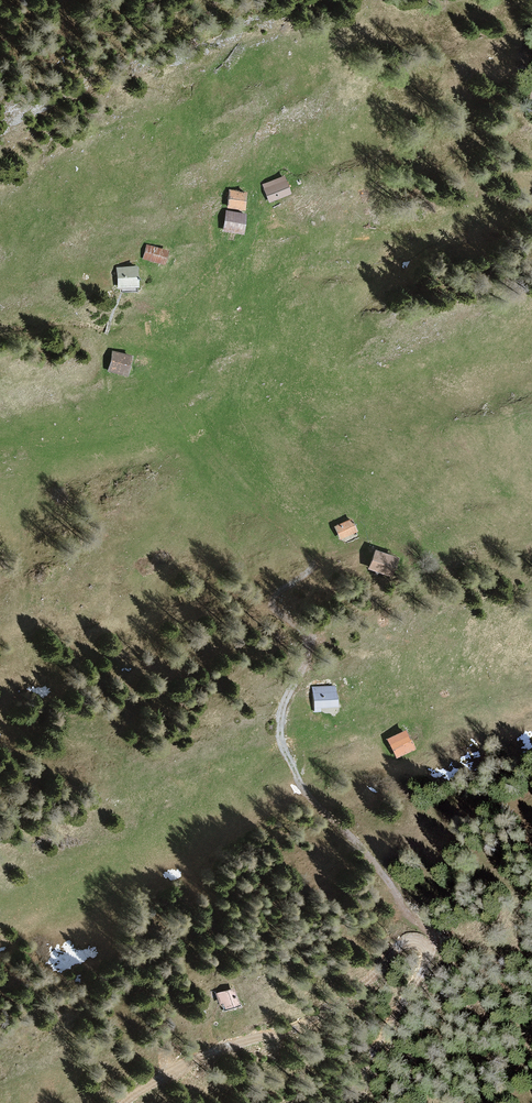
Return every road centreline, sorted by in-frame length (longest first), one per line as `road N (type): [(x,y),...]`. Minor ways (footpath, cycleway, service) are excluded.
road 1 (track): [(430,945),(433,939),(295,774),(282,734),(287,696),(310,645),(269,604),(325,551)]
road 2 (track): [(123,1102),(202,1056),(317,1018),(412,939),(430,945)]
road 3 (track): [(430,945),(427,964),(345,1102)]

